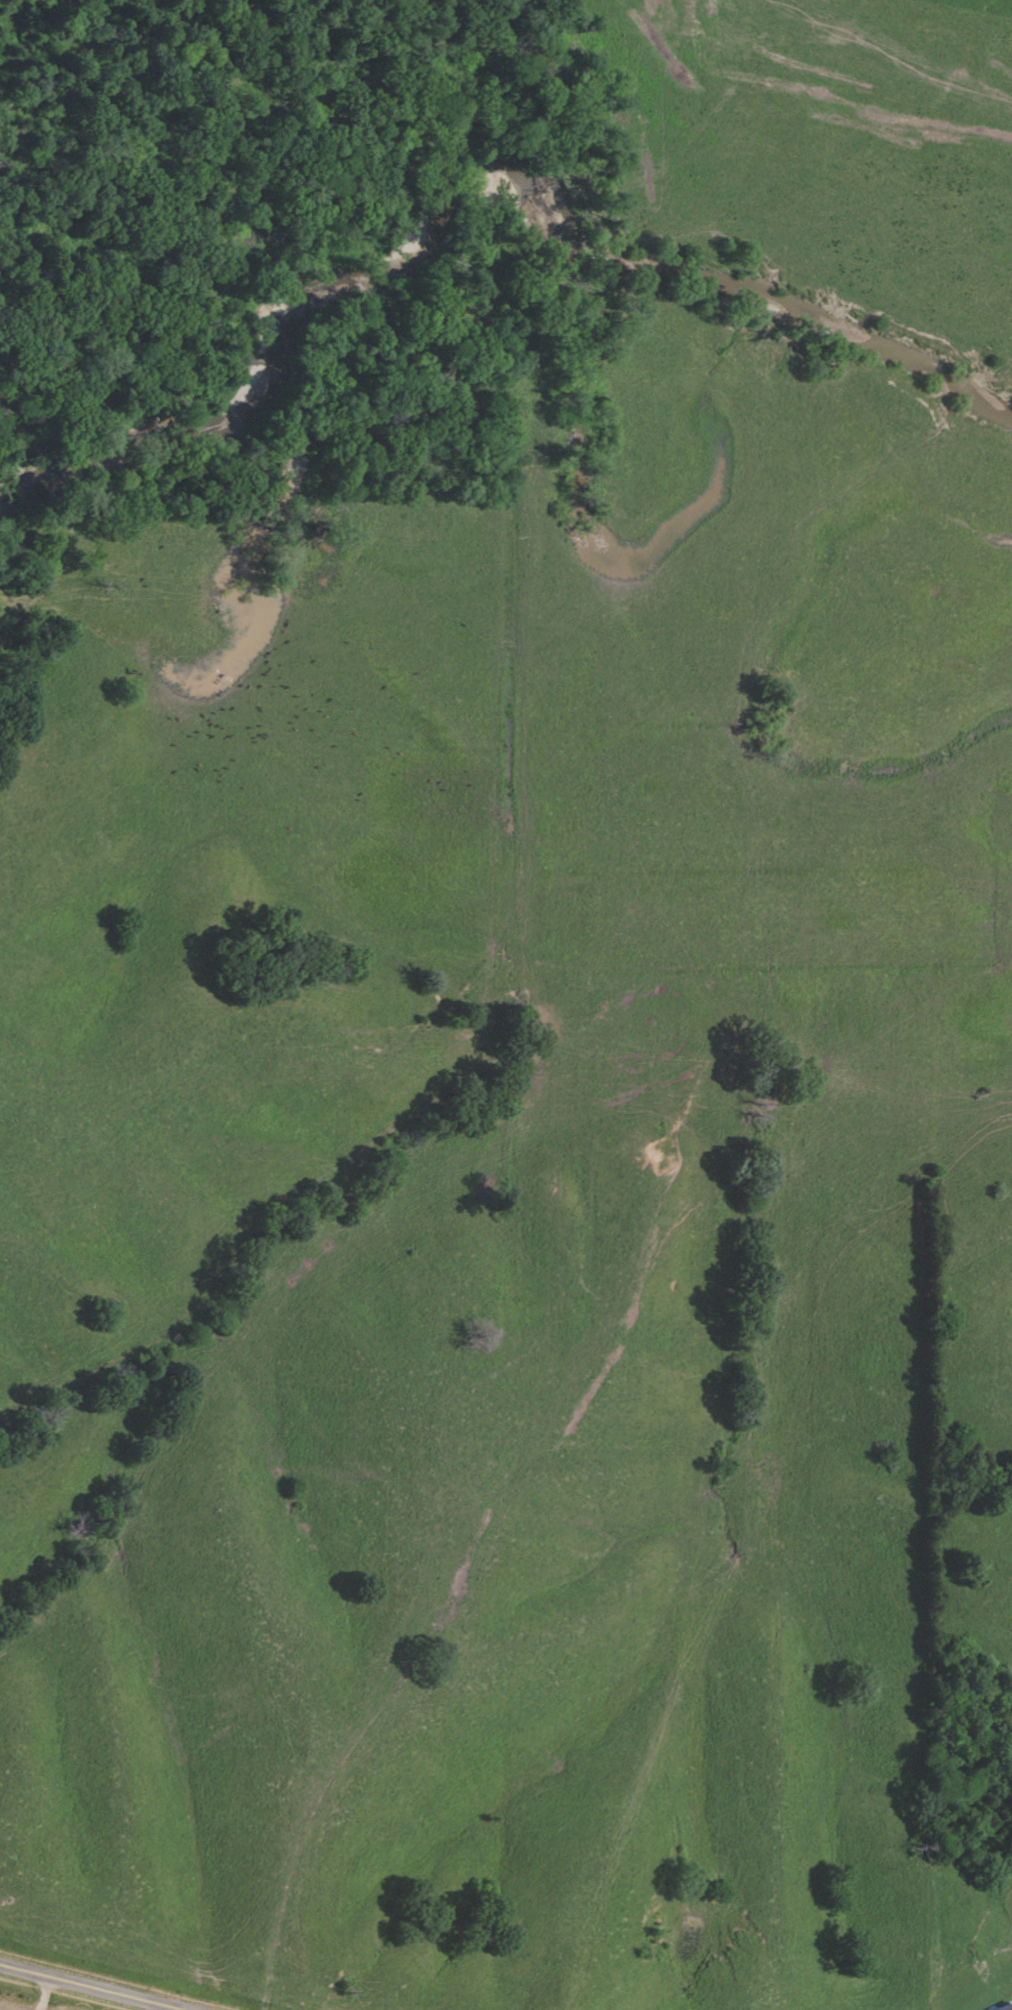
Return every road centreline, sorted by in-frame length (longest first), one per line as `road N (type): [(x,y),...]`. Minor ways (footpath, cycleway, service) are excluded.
road 1 (residential): [(176,2009),(0,1966)]

